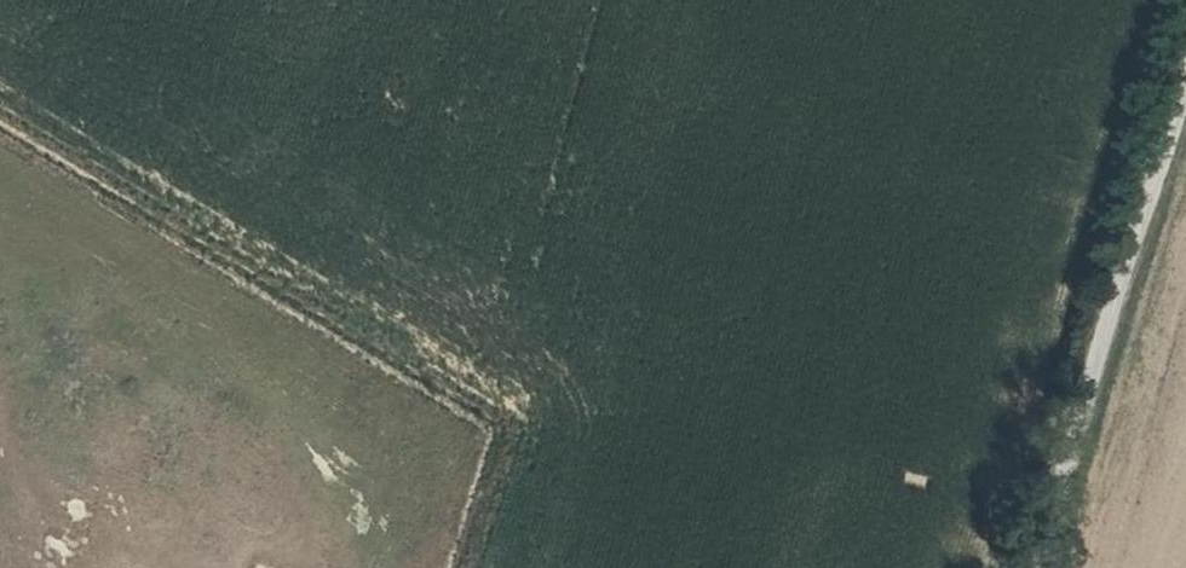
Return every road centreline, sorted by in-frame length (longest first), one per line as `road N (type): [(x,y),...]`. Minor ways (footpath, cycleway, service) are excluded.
road 1 (track): [(1185,30),(1042,567)]

